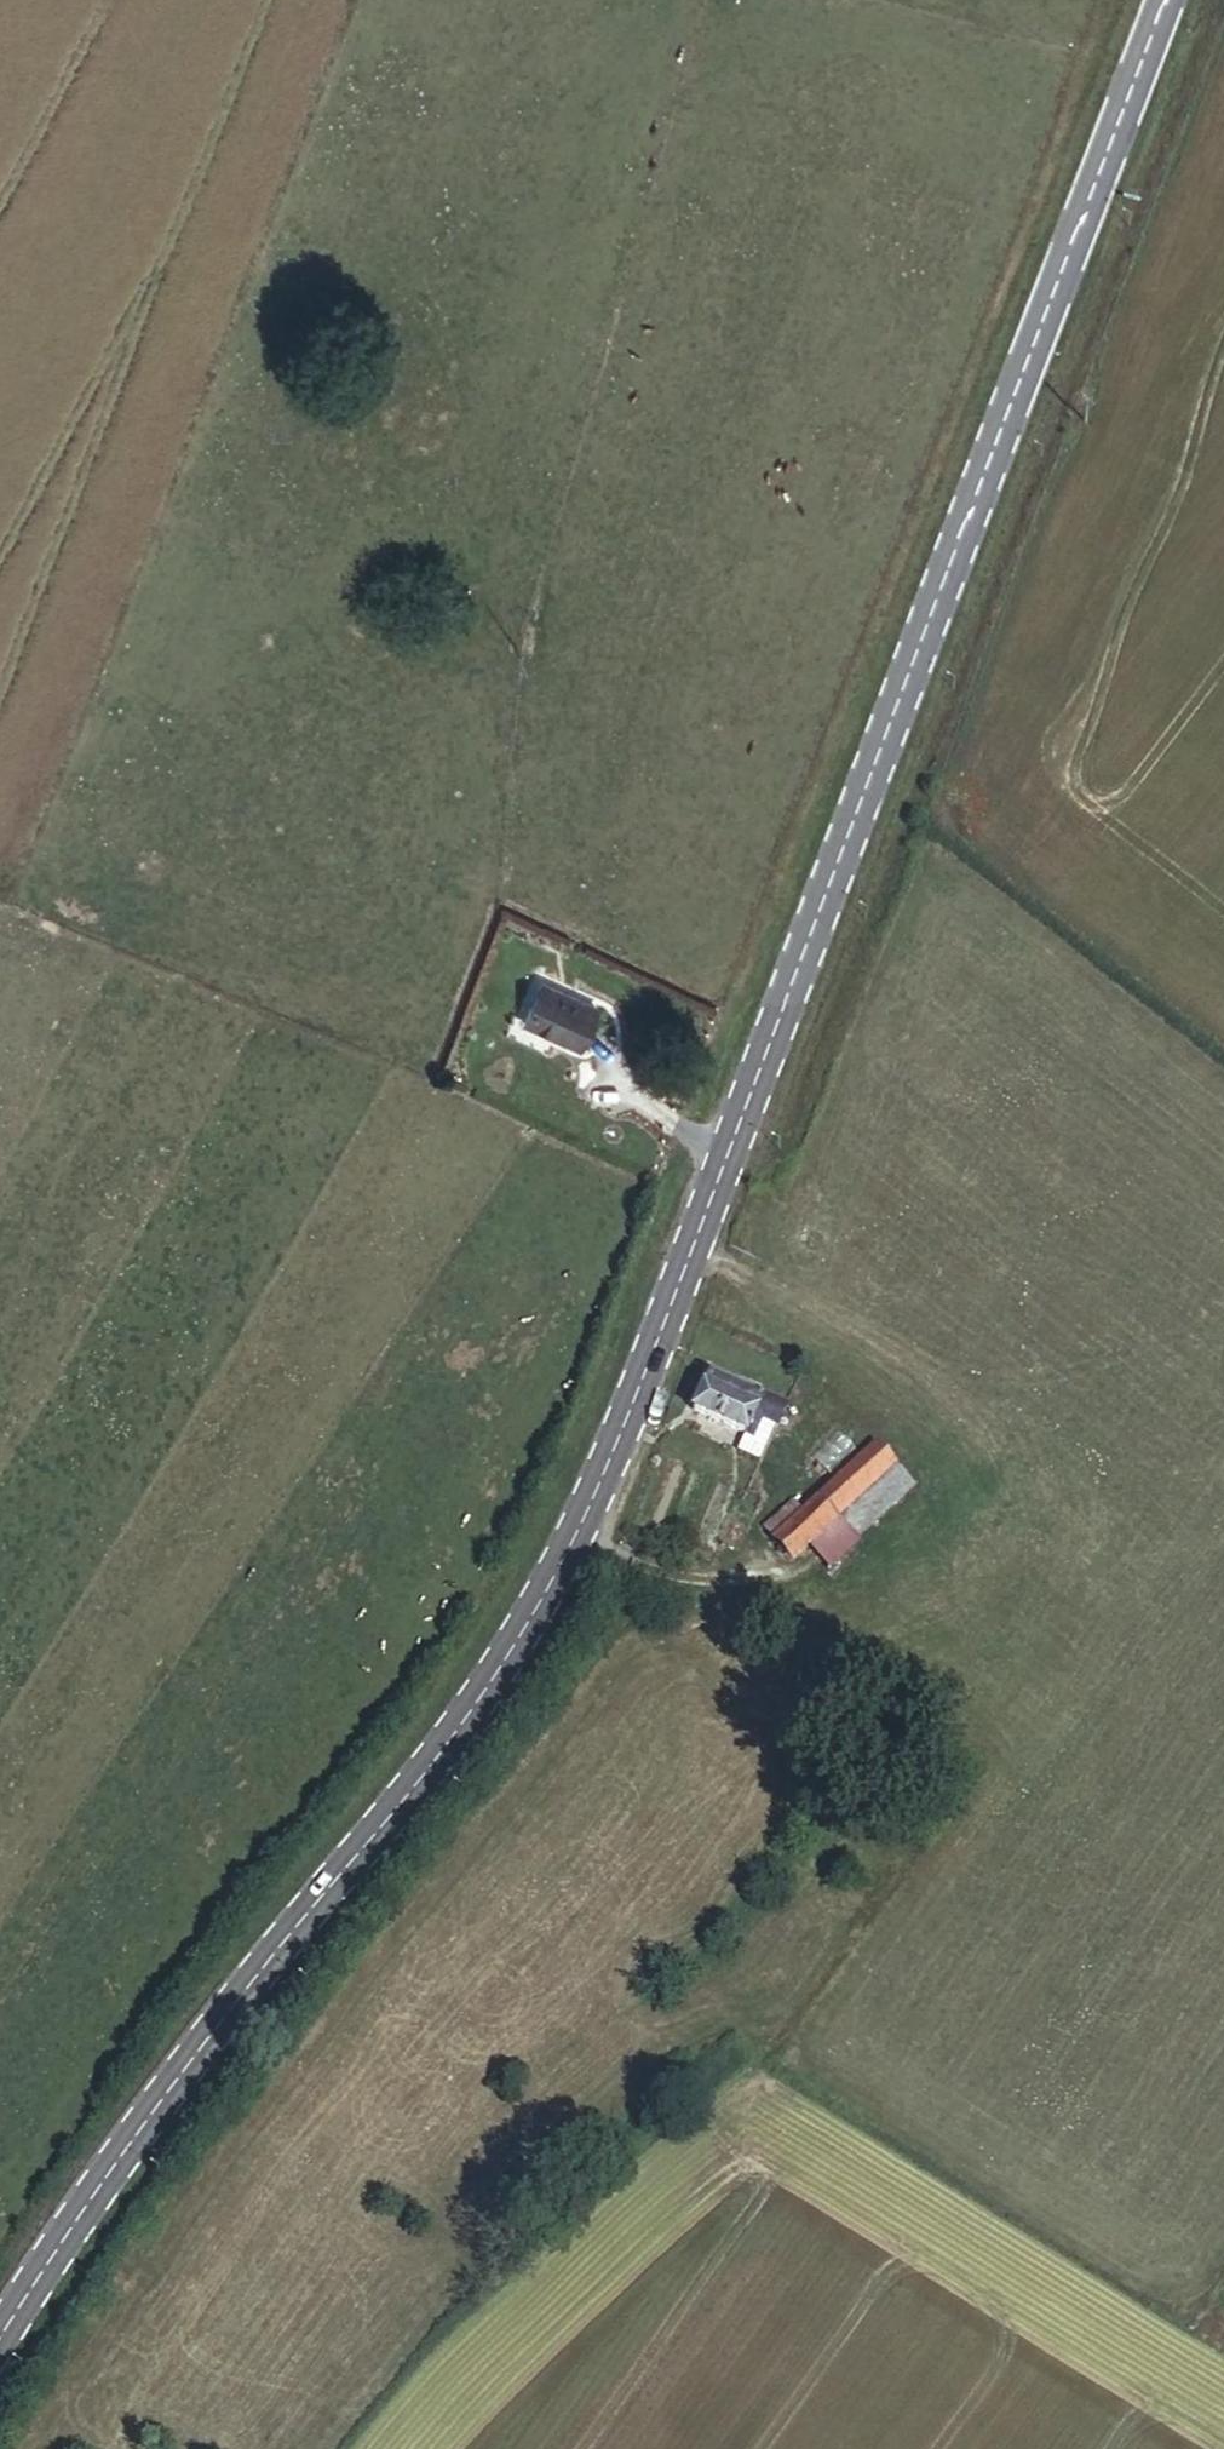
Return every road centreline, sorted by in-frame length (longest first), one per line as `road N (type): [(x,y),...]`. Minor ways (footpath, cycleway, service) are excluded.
road 1 (tertiary): [(0,2316),(174,2059),(489,1702),(581,1546),(1168,0)]

